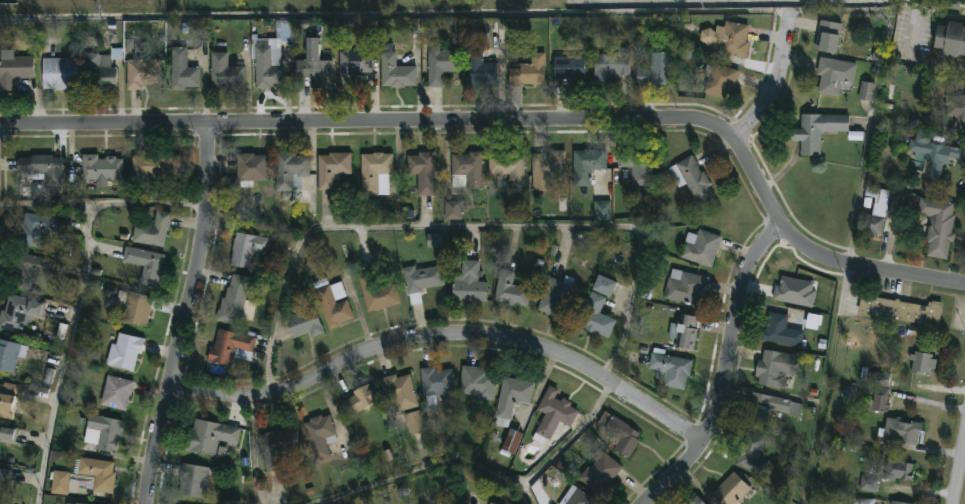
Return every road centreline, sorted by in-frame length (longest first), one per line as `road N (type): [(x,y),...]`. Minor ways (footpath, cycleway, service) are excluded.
road 1 (residential): [(964,284),(851,264),(798,243),(732,137),(693,118),(0,126)]
road 2 (residential): [(701,441),(624,388),(518,338),(440,334),(396,343),(258,397),(174,381)]
road 3 (residential): [(146,503),(191,270),(208,221),(208,124)]
road 4 (residential): [(648,503),(701,441),(717,404),(740,287),(780,222)]
road 5 (residential): [(789,10),(776,84),(732,137)]

